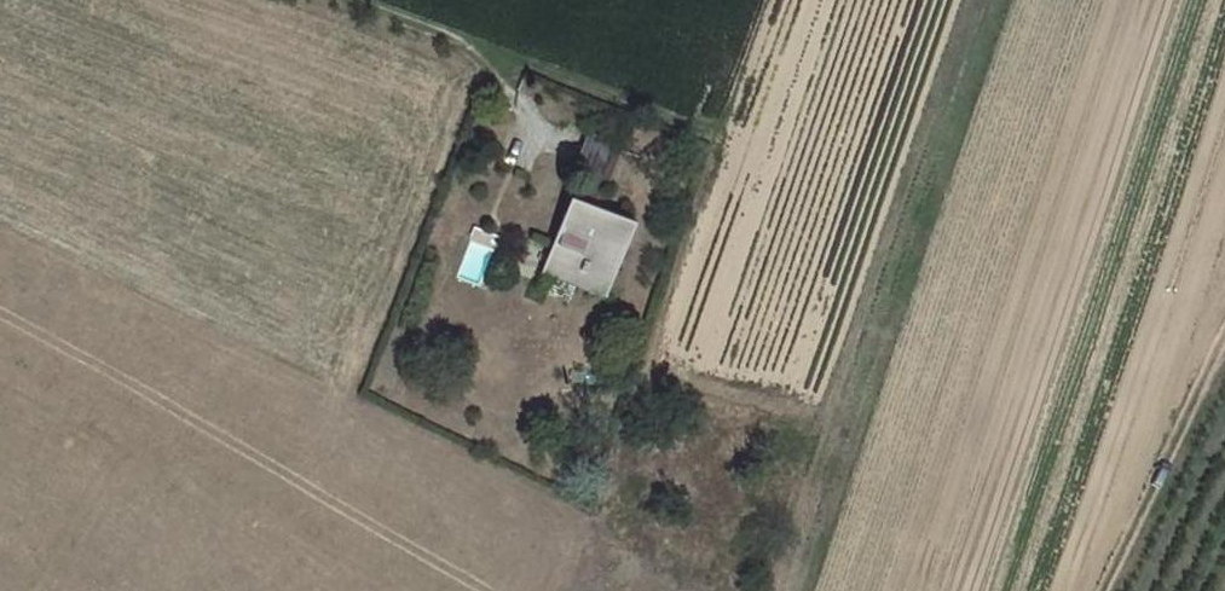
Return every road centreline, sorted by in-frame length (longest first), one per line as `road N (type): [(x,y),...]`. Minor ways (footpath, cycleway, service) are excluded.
road 1 (track): [(1100,590),(1184,413),(1224,348)]

